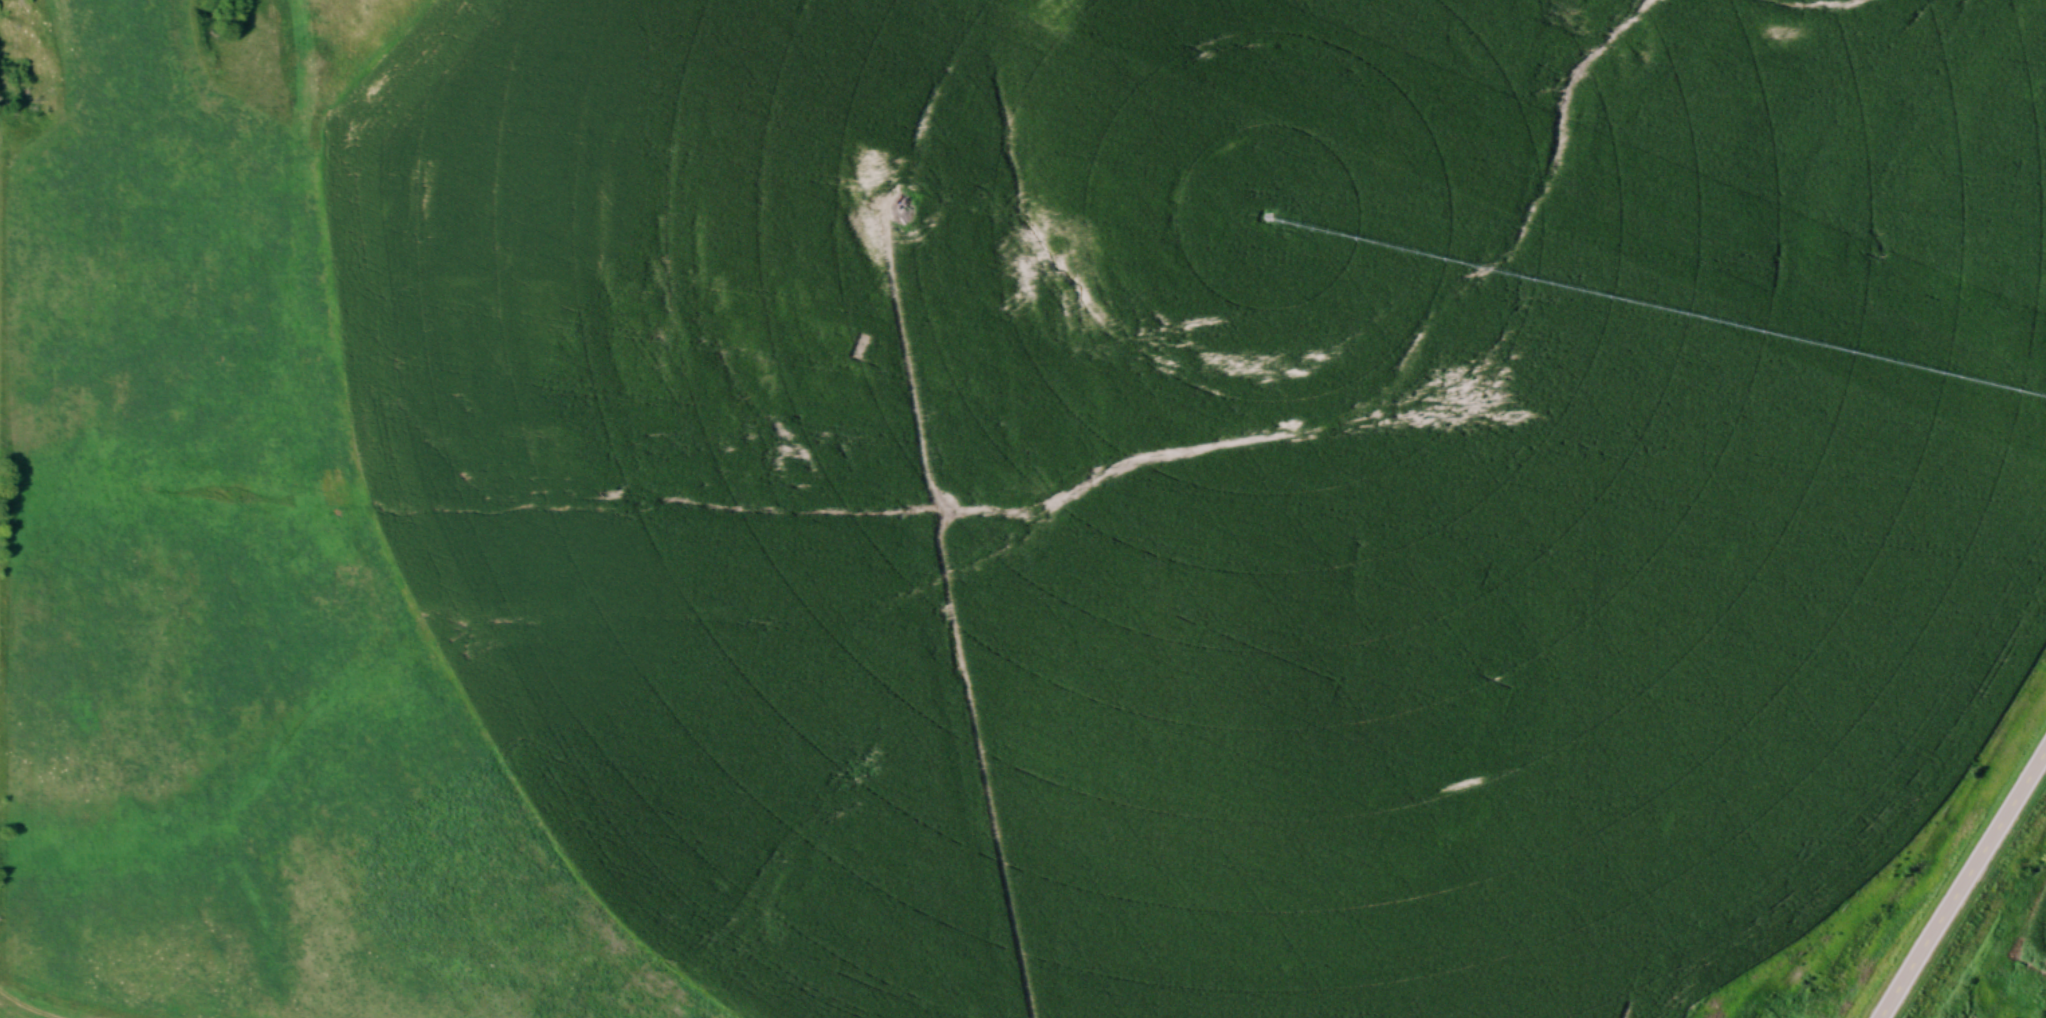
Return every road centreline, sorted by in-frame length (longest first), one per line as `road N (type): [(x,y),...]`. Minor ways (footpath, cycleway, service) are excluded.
road 1 (primary): [(1887,1017),(2045,757)]

